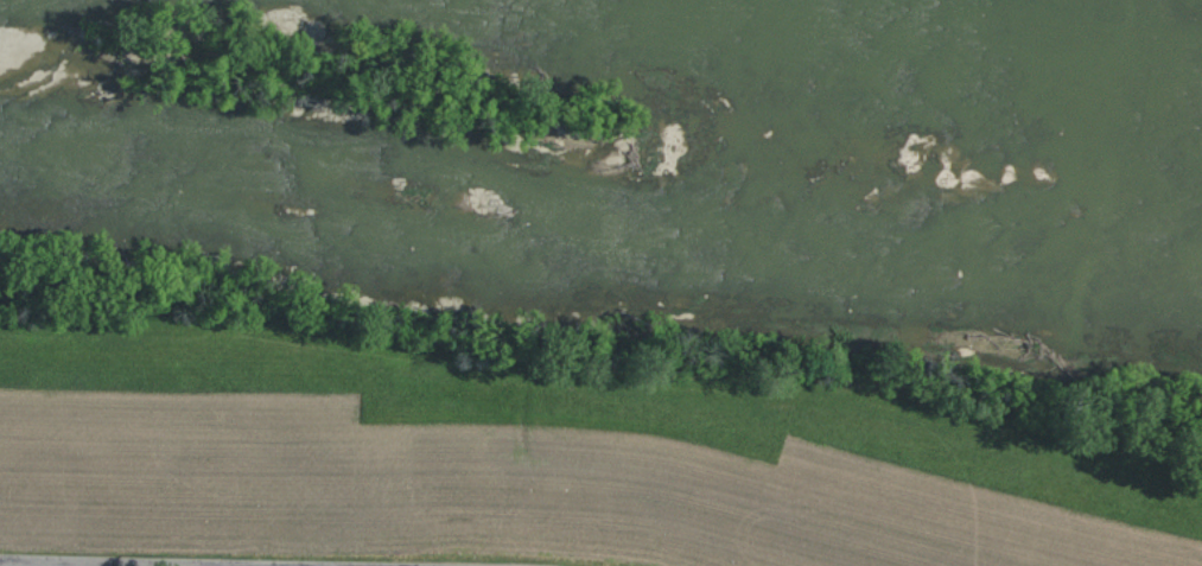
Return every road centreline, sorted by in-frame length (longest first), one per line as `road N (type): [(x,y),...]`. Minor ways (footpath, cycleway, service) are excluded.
road 1 (residential): [(0,553),(547,565)]

